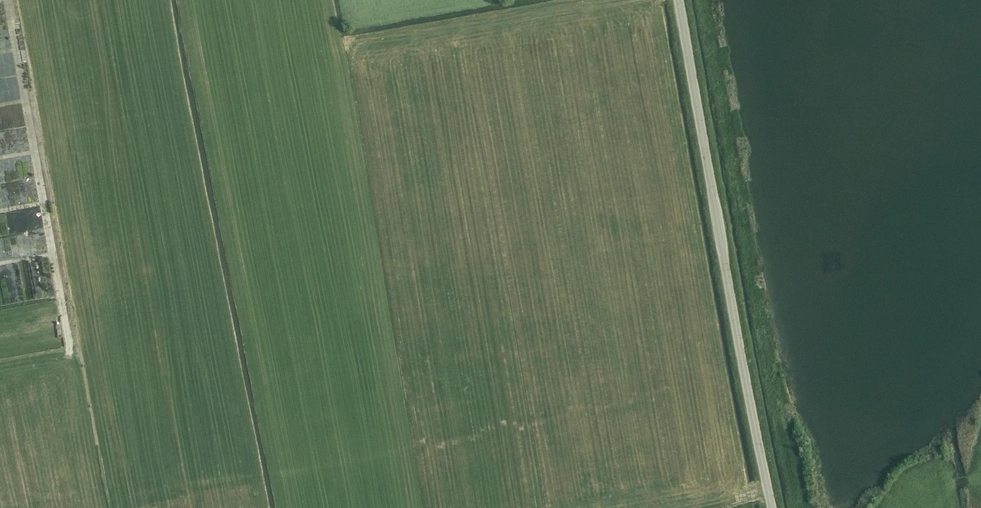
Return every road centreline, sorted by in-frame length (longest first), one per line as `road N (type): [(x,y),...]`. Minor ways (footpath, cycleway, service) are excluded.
road 1 (unclassified): [(771,507),(674,0)]

